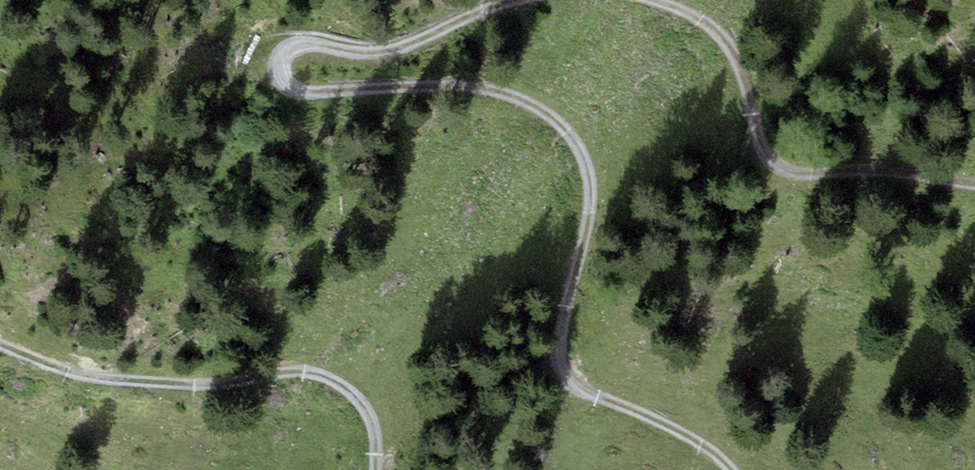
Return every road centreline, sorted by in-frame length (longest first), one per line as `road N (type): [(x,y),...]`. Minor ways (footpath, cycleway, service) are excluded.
road 1 (track): [(732,469),(725,459),(584,389),(561,368),(558,335),(590,213),(583,165),(555,120),(500,90),(427,84),(319,94),(288,88),(277,69),(284,48),(310,44),(374,53),(514,0)]
road 2 (track): [(0,344),(34,361),(126,381),(242,382),(301,371),(354,393),(371,428),(371,469)]
road 3 (track): [(641,0),(693,13),(742,62),(762,151),(778,170),(974,185)]

